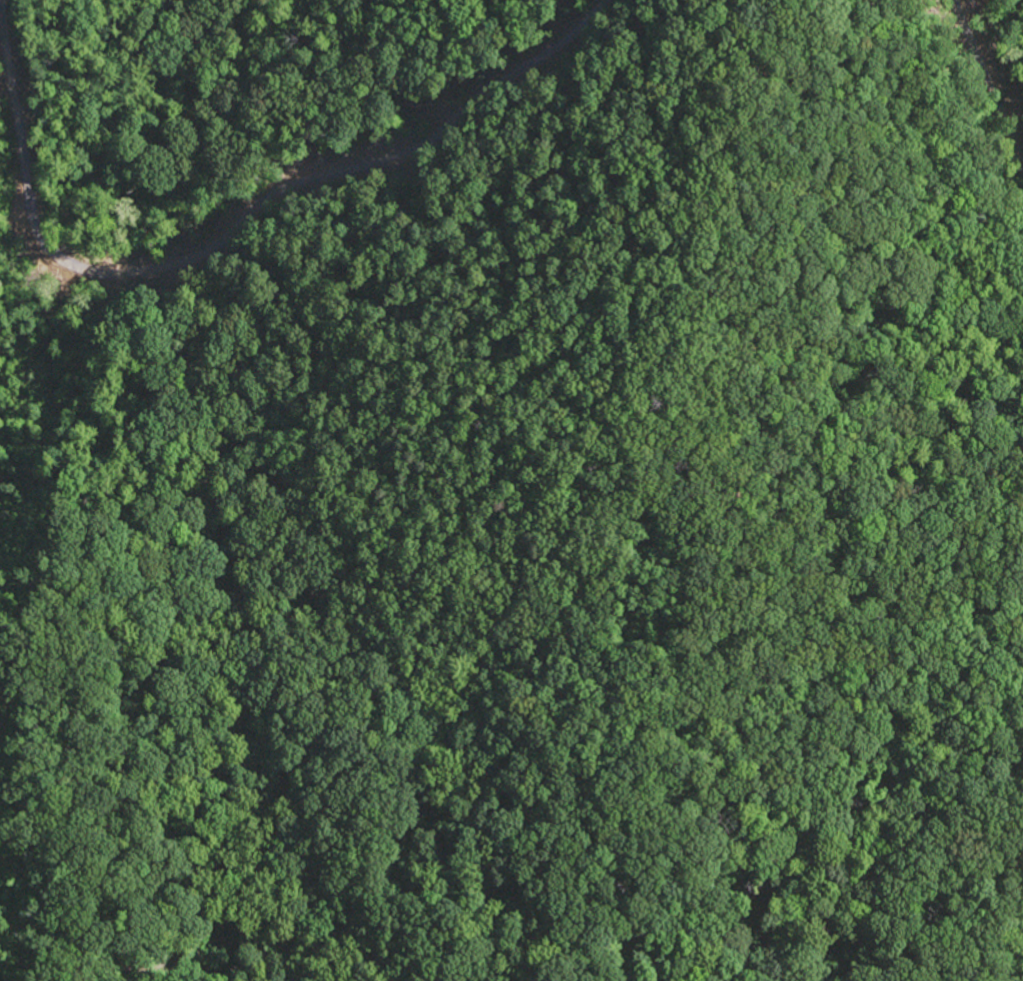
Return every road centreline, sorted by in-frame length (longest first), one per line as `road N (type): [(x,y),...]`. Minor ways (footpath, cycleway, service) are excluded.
road 1 (track): [(1022,36),(977,20),(946,36),(941,142),(985,242),(1022,285)]

